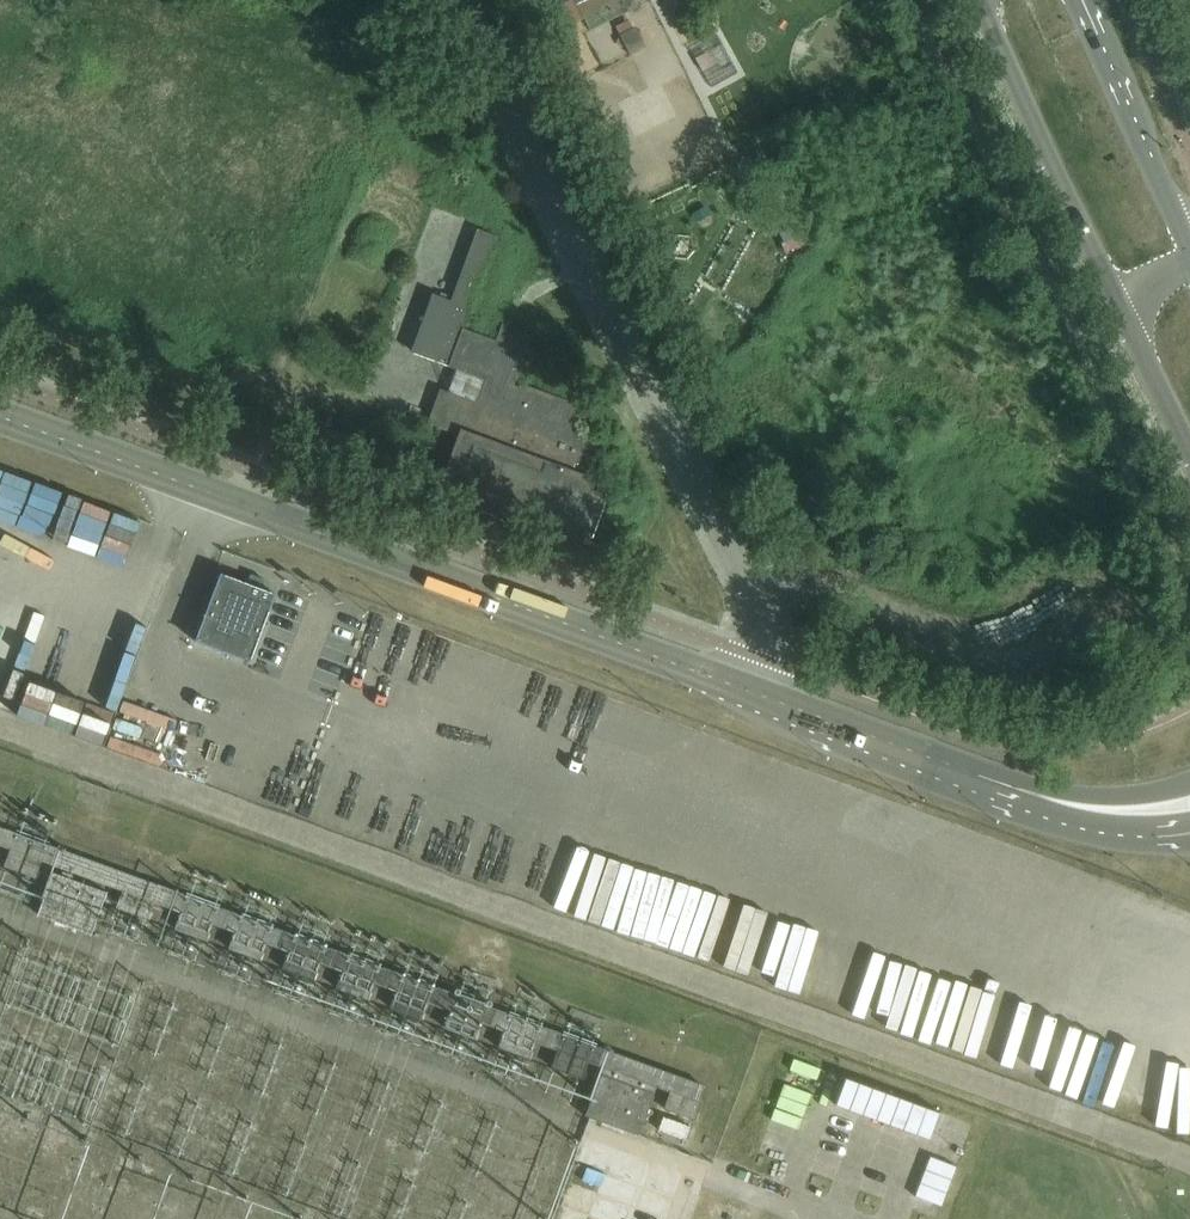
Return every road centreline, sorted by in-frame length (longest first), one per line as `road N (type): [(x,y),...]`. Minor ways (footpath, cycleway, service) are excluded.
road 1 (tertiary): [(756,695),(0,415)]
road 2 (residential): [(756,596),(450,0)]
road 3 (tertiary): [(980,0),(1118,304)]
road 4 (tertiary): [(1036,797),(756,695)]
road 5 (tertiary): [(1189,254),(1080,0)]
road 6 (tertiary): [(1118,304),(1189,450)]
road 7 (tertiary): [(1189,784),(1126,798),(1036,797)]

